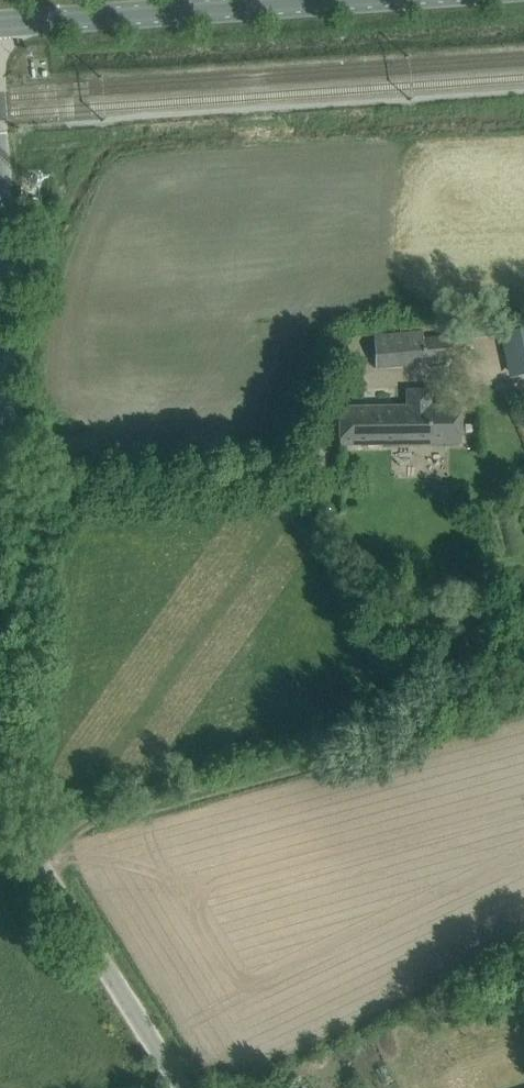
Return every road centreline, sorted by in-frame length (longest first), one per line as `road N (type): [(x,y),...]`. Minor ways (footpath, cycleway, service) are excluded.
road 1 (track): [(523,703),(24,839)]
road 2 (unclassified): [(0,484),(0,141)]
road 3 (unclassified): [(186,1087),(1,803)]
road 4 (secondary): [(0,23),(331,0)]

